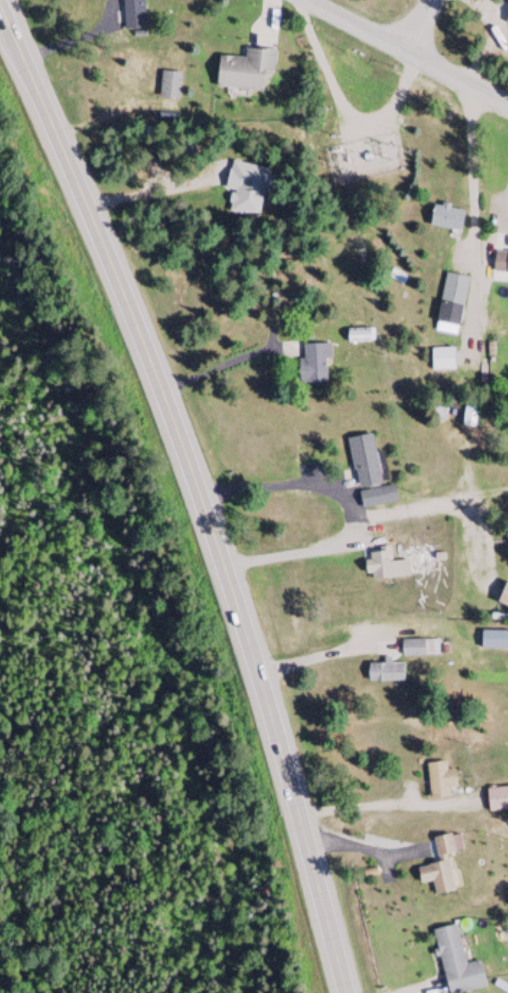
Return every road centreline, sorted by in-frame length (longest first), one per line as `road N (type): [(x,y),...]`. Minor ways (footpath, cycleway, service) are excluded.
road 1 (primary): [(0,5),(187,457),(274,723),(347,992)]
road 2 (tertiary): [(304,0),(507,106)]

